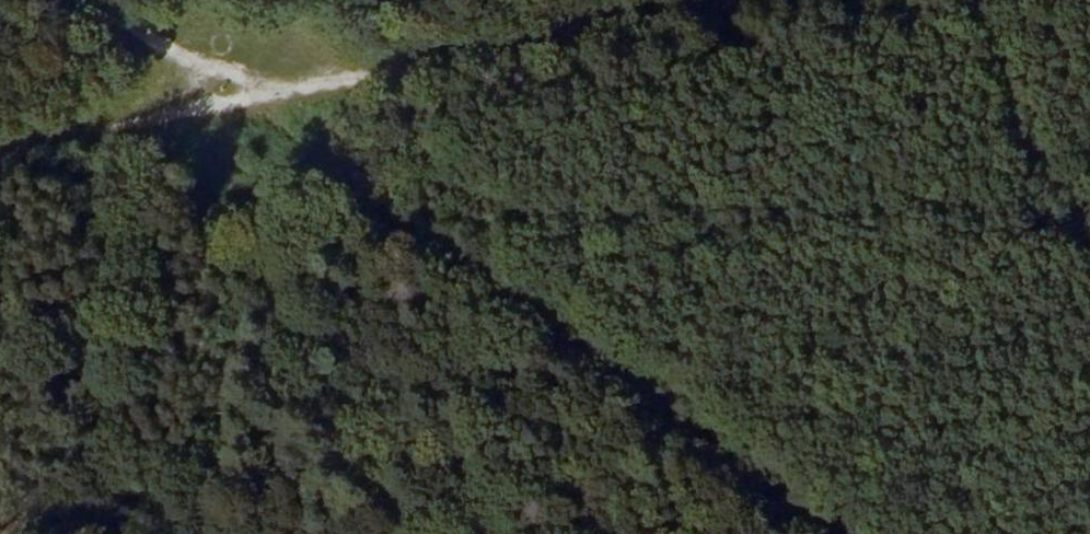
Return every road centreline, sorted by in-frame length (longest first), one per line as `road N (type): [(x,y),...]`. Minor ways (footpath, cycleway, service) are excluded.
road 1 (track): [(833,533),(557,320),(330,172),(246,102)]
road 2 (track): [(246,102),(723,0)]
road 3 (track): [(246,102),(0,160)]
road 4 (track): [(95,0),(246,102)]

